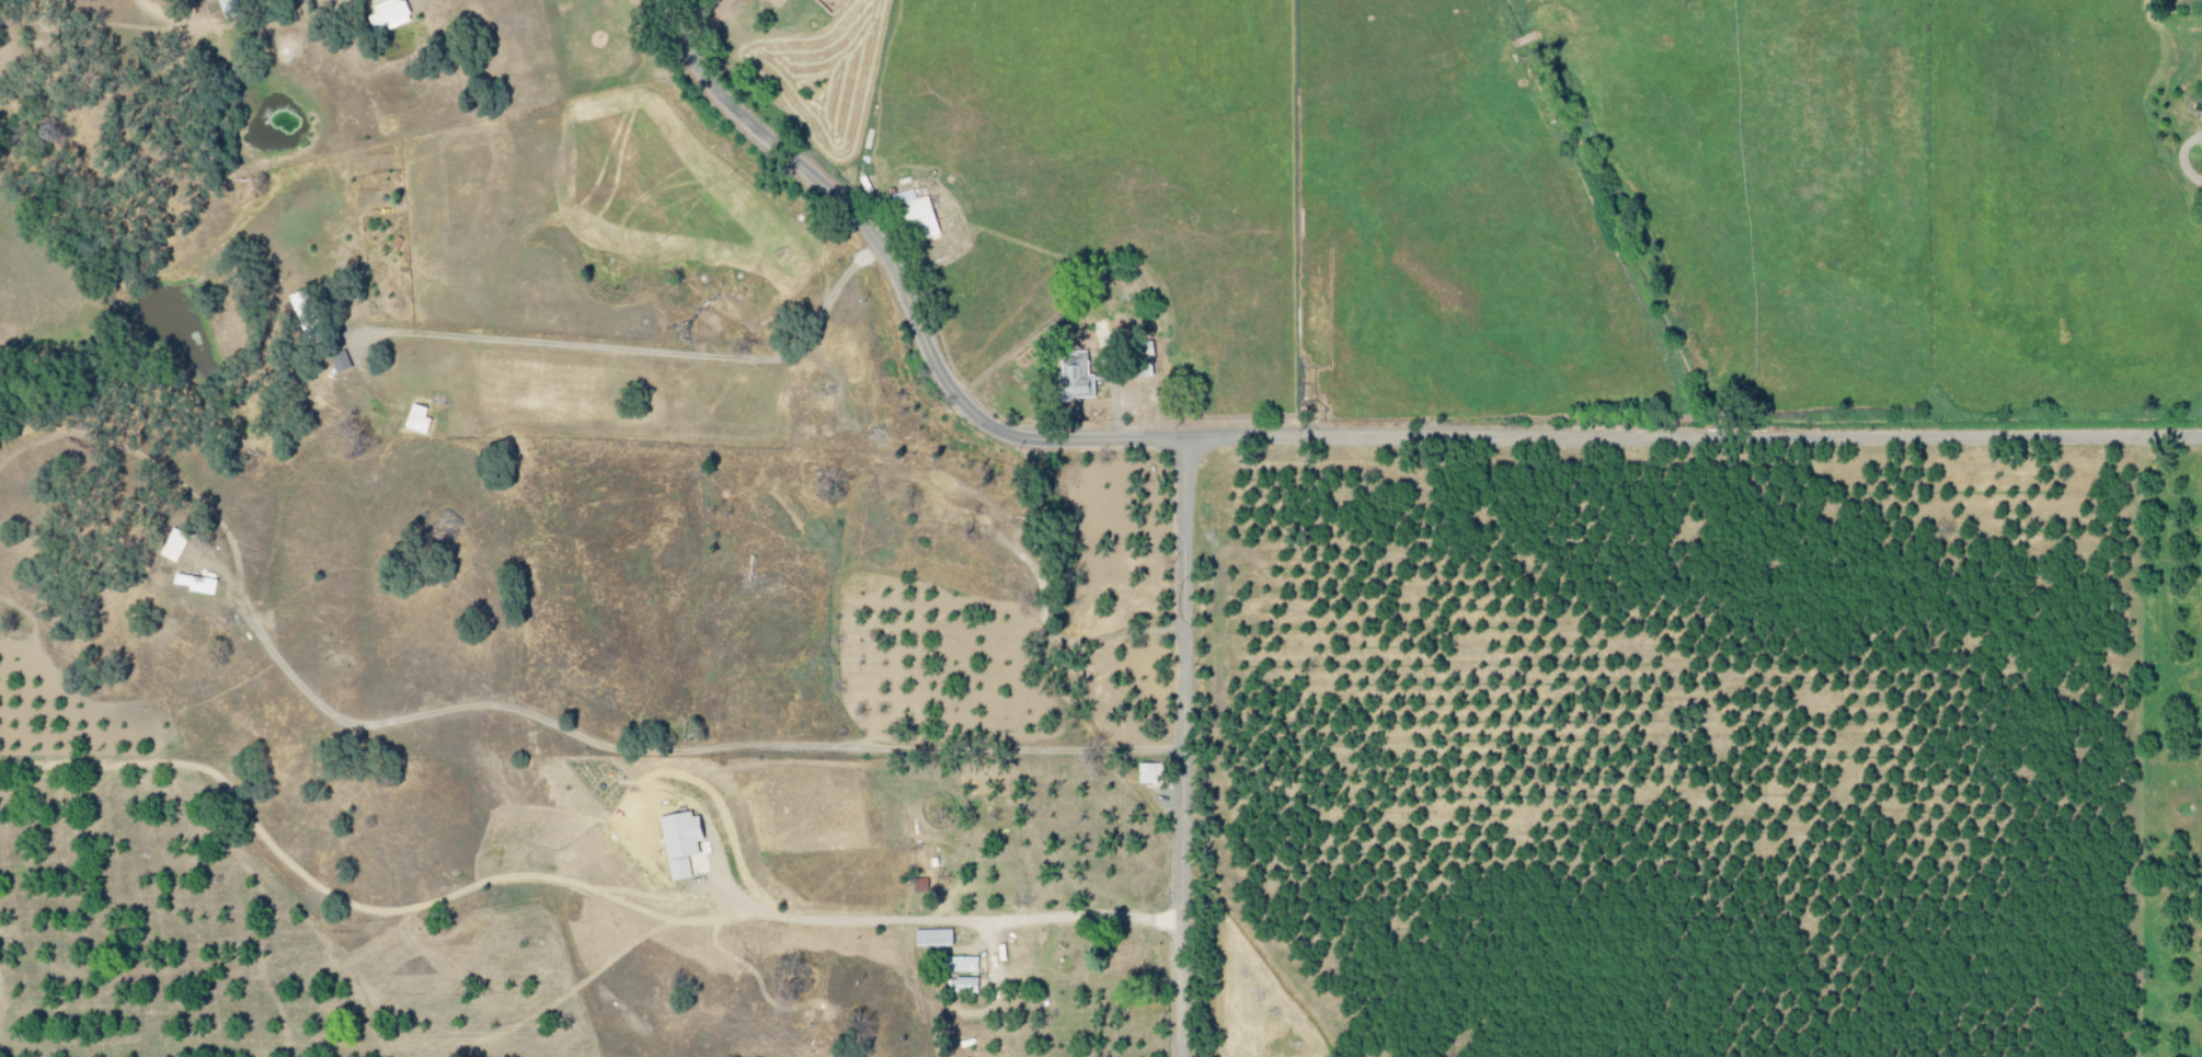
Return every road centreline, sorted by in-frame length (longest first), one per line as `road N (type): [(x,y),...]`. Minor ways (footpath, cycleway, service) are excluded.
road 1 (residential): [(2201,437),(1024,438),(968,404),(941,367),(879,219),(725,95),(666,0)]
road 2 (track): [(1179,908),(700,927),(652,920),(554,872),(512,870),(382,906),(341,898),(299,870),(214,763),(196,755),(167,757),(95,784),(0,787)]
road 3 (track): [(1184,617),(1144,633),(1102,633),(1069,618),(993,509),(933,467),(870,448),(802,443),(719,453),(700,479),(695,513),(702,544)]
road 4 (residential): [(1179,1056),(1186,440)]

